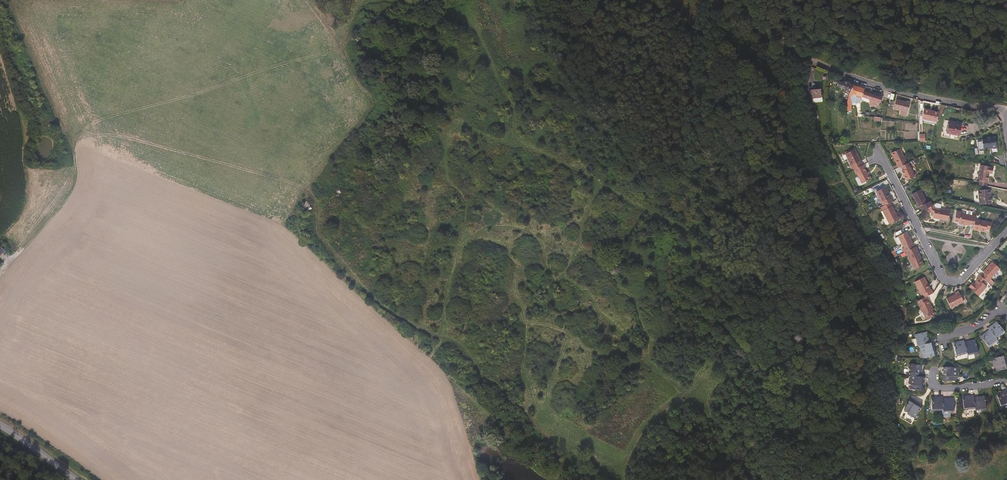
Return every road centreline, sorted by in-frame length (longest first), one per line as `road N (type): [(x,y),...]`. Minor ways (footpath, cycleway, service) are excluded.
road 1 (track): [(0,276),(62,202),(75,153),(11,0)]
road 2 (residential): [(1006,230),(961,280),(944,280),(878,150)]
road 3 (residential): [(1006,110),(914,95),(804,60)]

